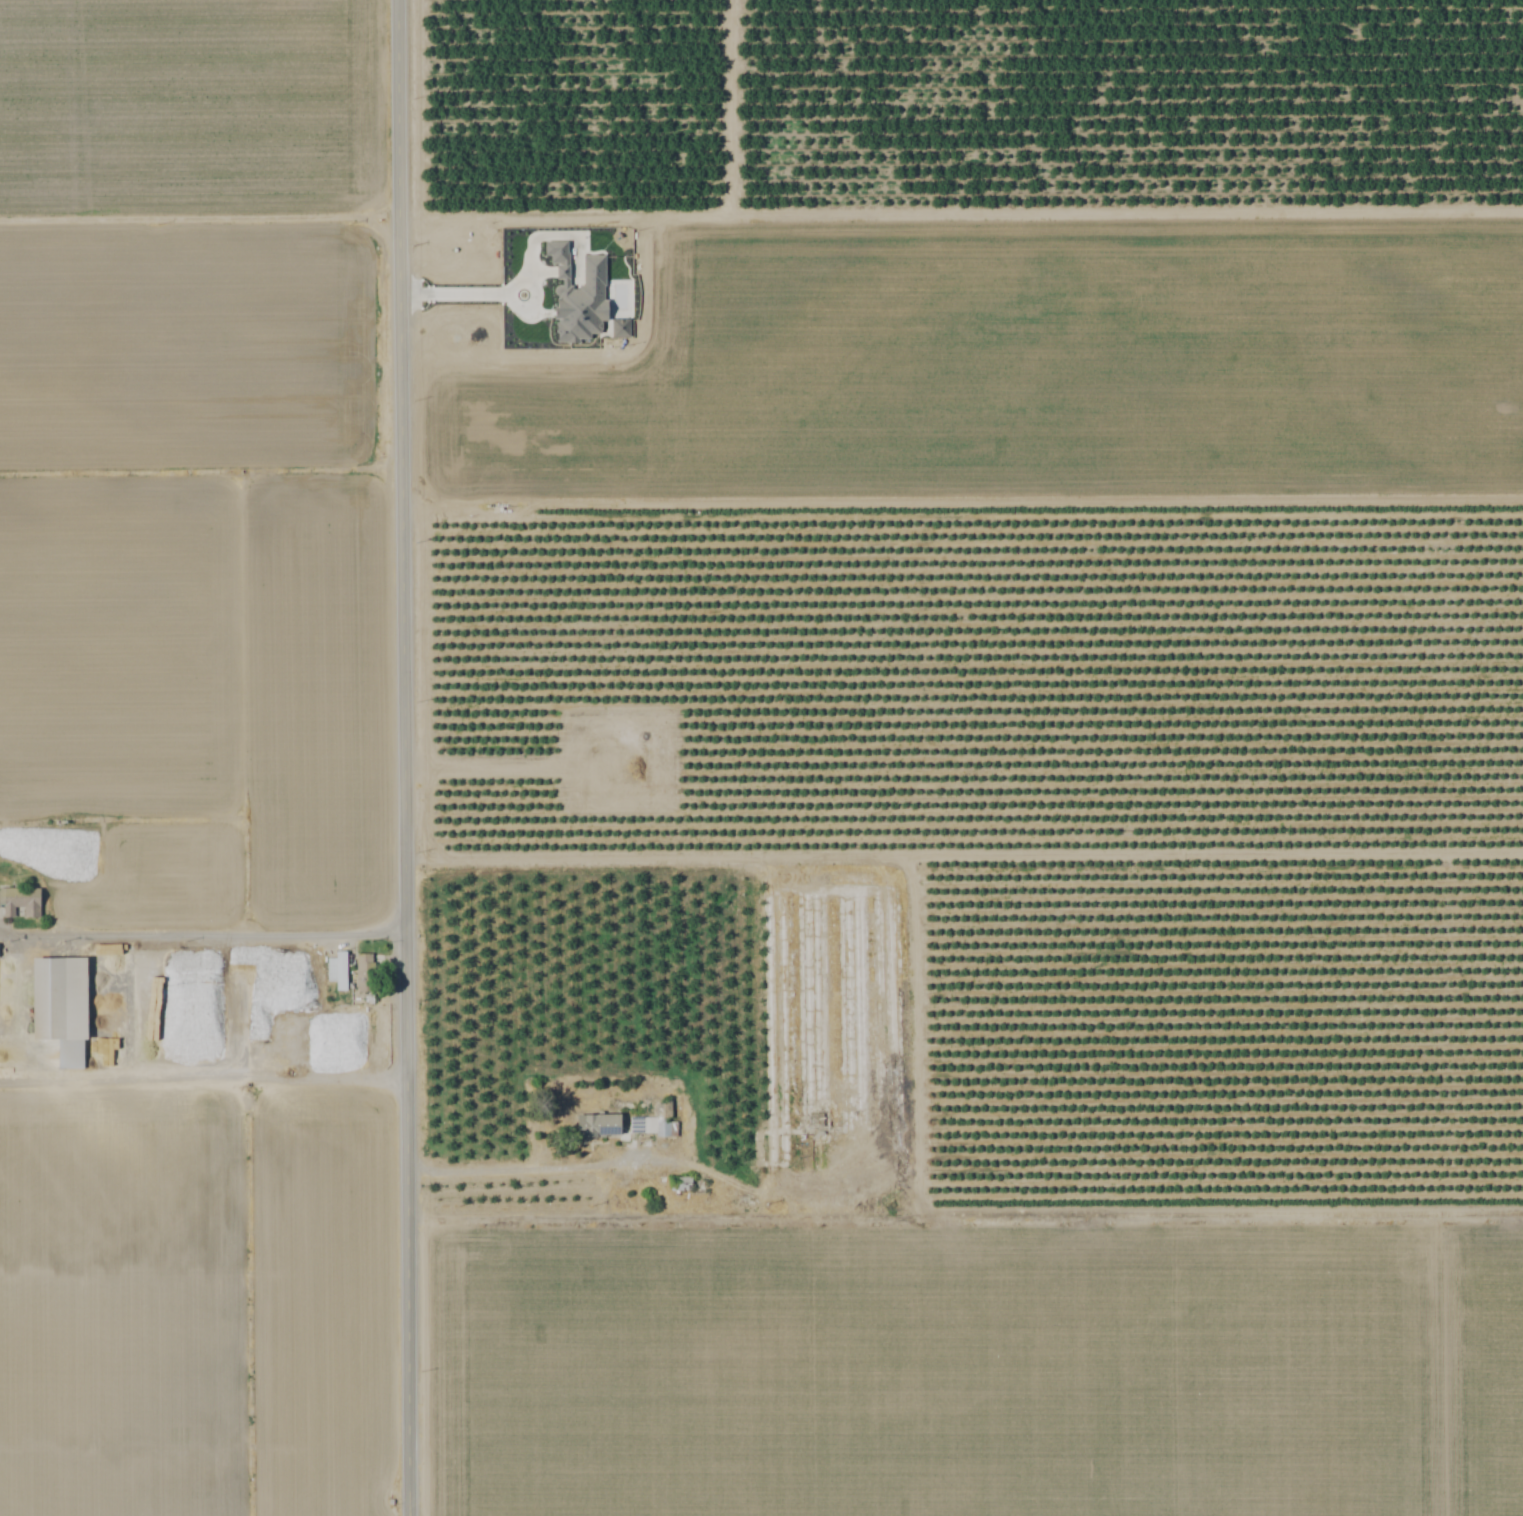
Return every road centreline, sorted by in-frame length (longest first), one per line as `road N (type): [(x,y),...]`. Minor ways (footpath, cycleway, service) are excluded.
road 1 (residential): [(402,0),(411,1515)]

